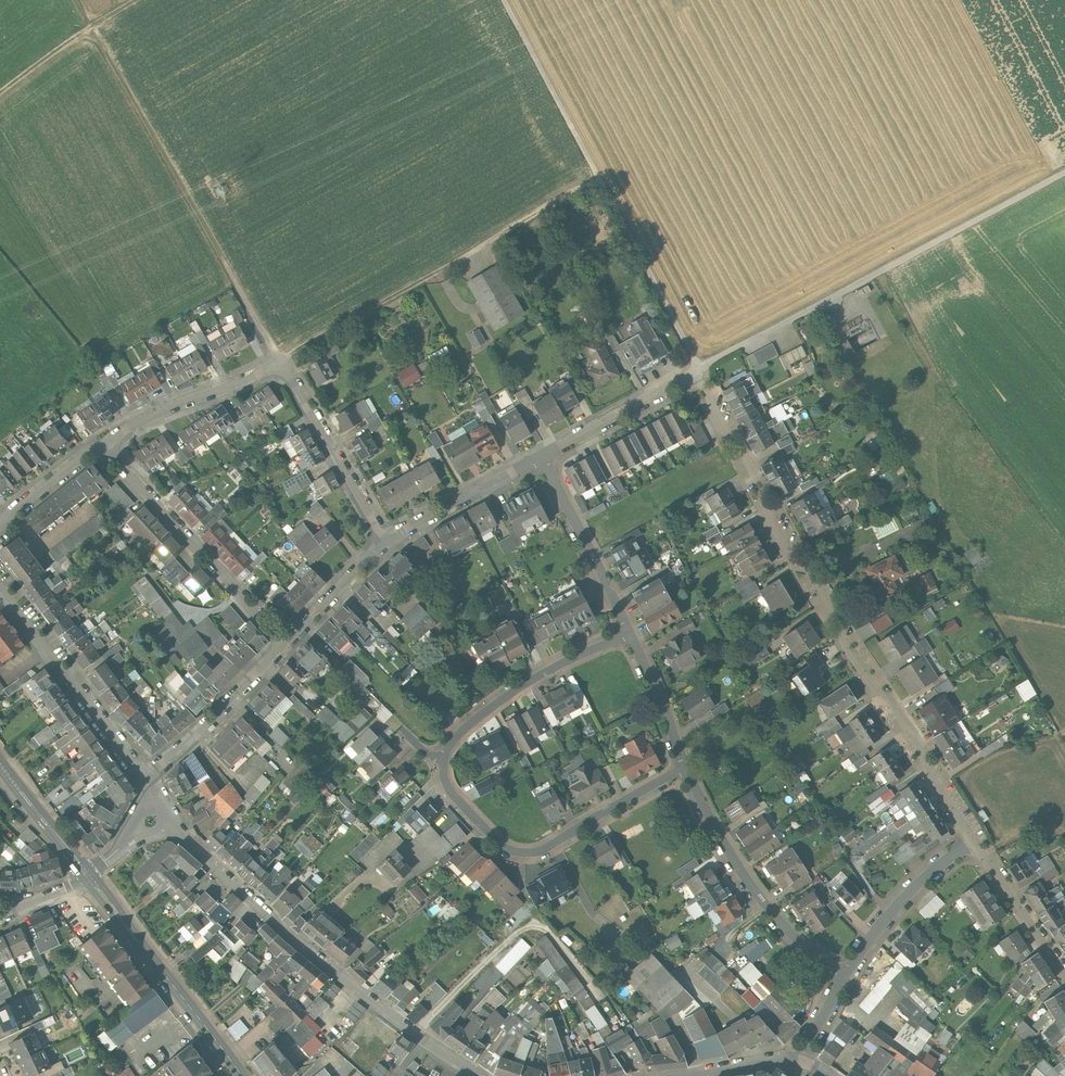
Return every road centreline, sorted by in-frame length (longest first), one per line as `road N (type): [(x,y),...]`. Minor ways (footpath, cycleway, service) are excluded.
road 1 (residential): [(977,837),(909,724),(866,679),(838,614),(700,369)]
road 2 (track): [(700,369),(504,0)]
road 3 (track): [(700,369),(1064,171)]
road 4 (residential): [(479,1075),(259,909),(173,821)]
road 5 (track): [(80,0),(277,341)]
road 6 (track): [(603,180),(393,296),(290,372)]
road 7 (residential): [(683,774),(529,855),(497,844),(445,786),(445,760)]
road 8 (residential): [(286,639),(104,441)]
road 9 (residential): [(844,975),(753,893),(683,774)]
road 10 (secondary): [(87,876),(242,1075)]
road 11 (residential): [(0,584),(151,780)]
road 12 (residential): [(445,760),(510,694),(630,632)]
road 13 (residential): [(104,441),(248,378),(290,372)]
road 14 (residential): [(388,543),(290,372)]
road 15 (residential): [(151,780),(286,639)]
road 16 (residential): [(630,632),(540,459)]
road 17 (residential): [(844,975),(882,919),(977,837)]
road 18 (residential): [(540,459),(700,369)]
road 19 (residential): [(388,543),(540,459)]
road 20 (track): [(138,0),(0,92)]
road 21 (residential): [(1064,976),(977,837)]
road 22 (residential): [(683,774),(672,718),(630,632)]
road 23 (secondary): [(0,766),(87,876)]
road 24 (residential): [(286,639),(388,543)]
road 25 (residential): [(0,520),(104,441)]

